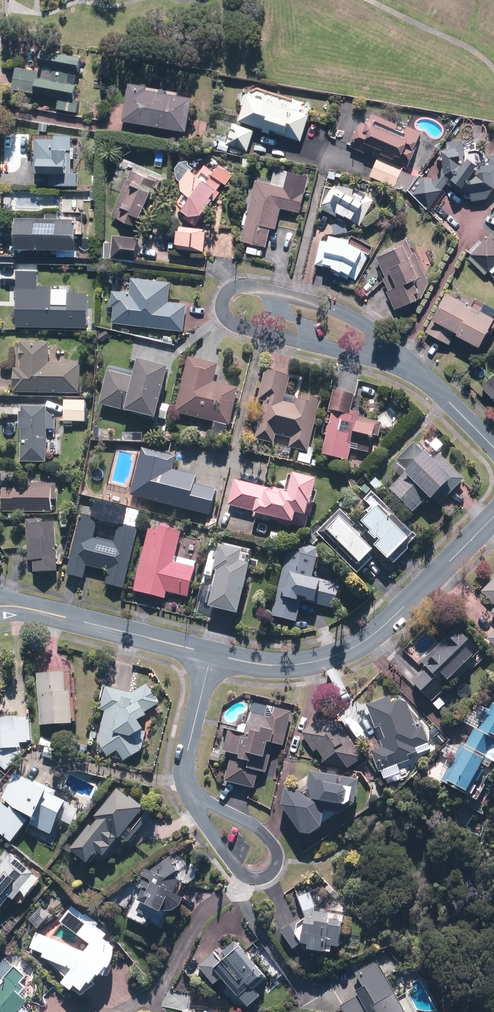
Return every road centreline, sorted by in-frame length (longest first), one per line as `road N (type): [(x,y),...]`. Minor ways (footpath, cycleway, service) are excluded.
road 1 (residential): [(493,517),(393,617),(339,654),(283,666),(211,655)]
road 2 (residential): [(418,370),(236,325),(223,307),(238,287)]
road 3 (residential): [(238,287),(346,315),(418,370)]
road 4 (residential): [(211,655),(26,607)]
road 5 (residential): [(277,858),(265,878),(243,875),(187,786)]
road 6 (residential): [(187,786),(185,763),(211,655)]

